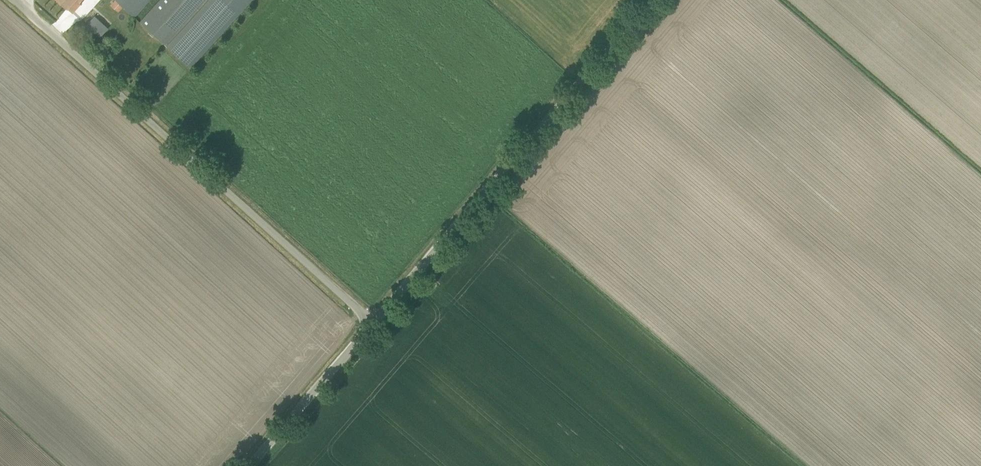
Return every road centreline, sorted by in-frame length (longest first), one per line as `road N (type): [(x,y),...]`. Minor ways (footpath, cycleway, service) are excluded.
road 1 (unclassified): [(373,323),(14,0)]
road 2 (unclassified): [(373,323),(650,0)]
road 3 (unclassified): [(255,465),(373,323)]

